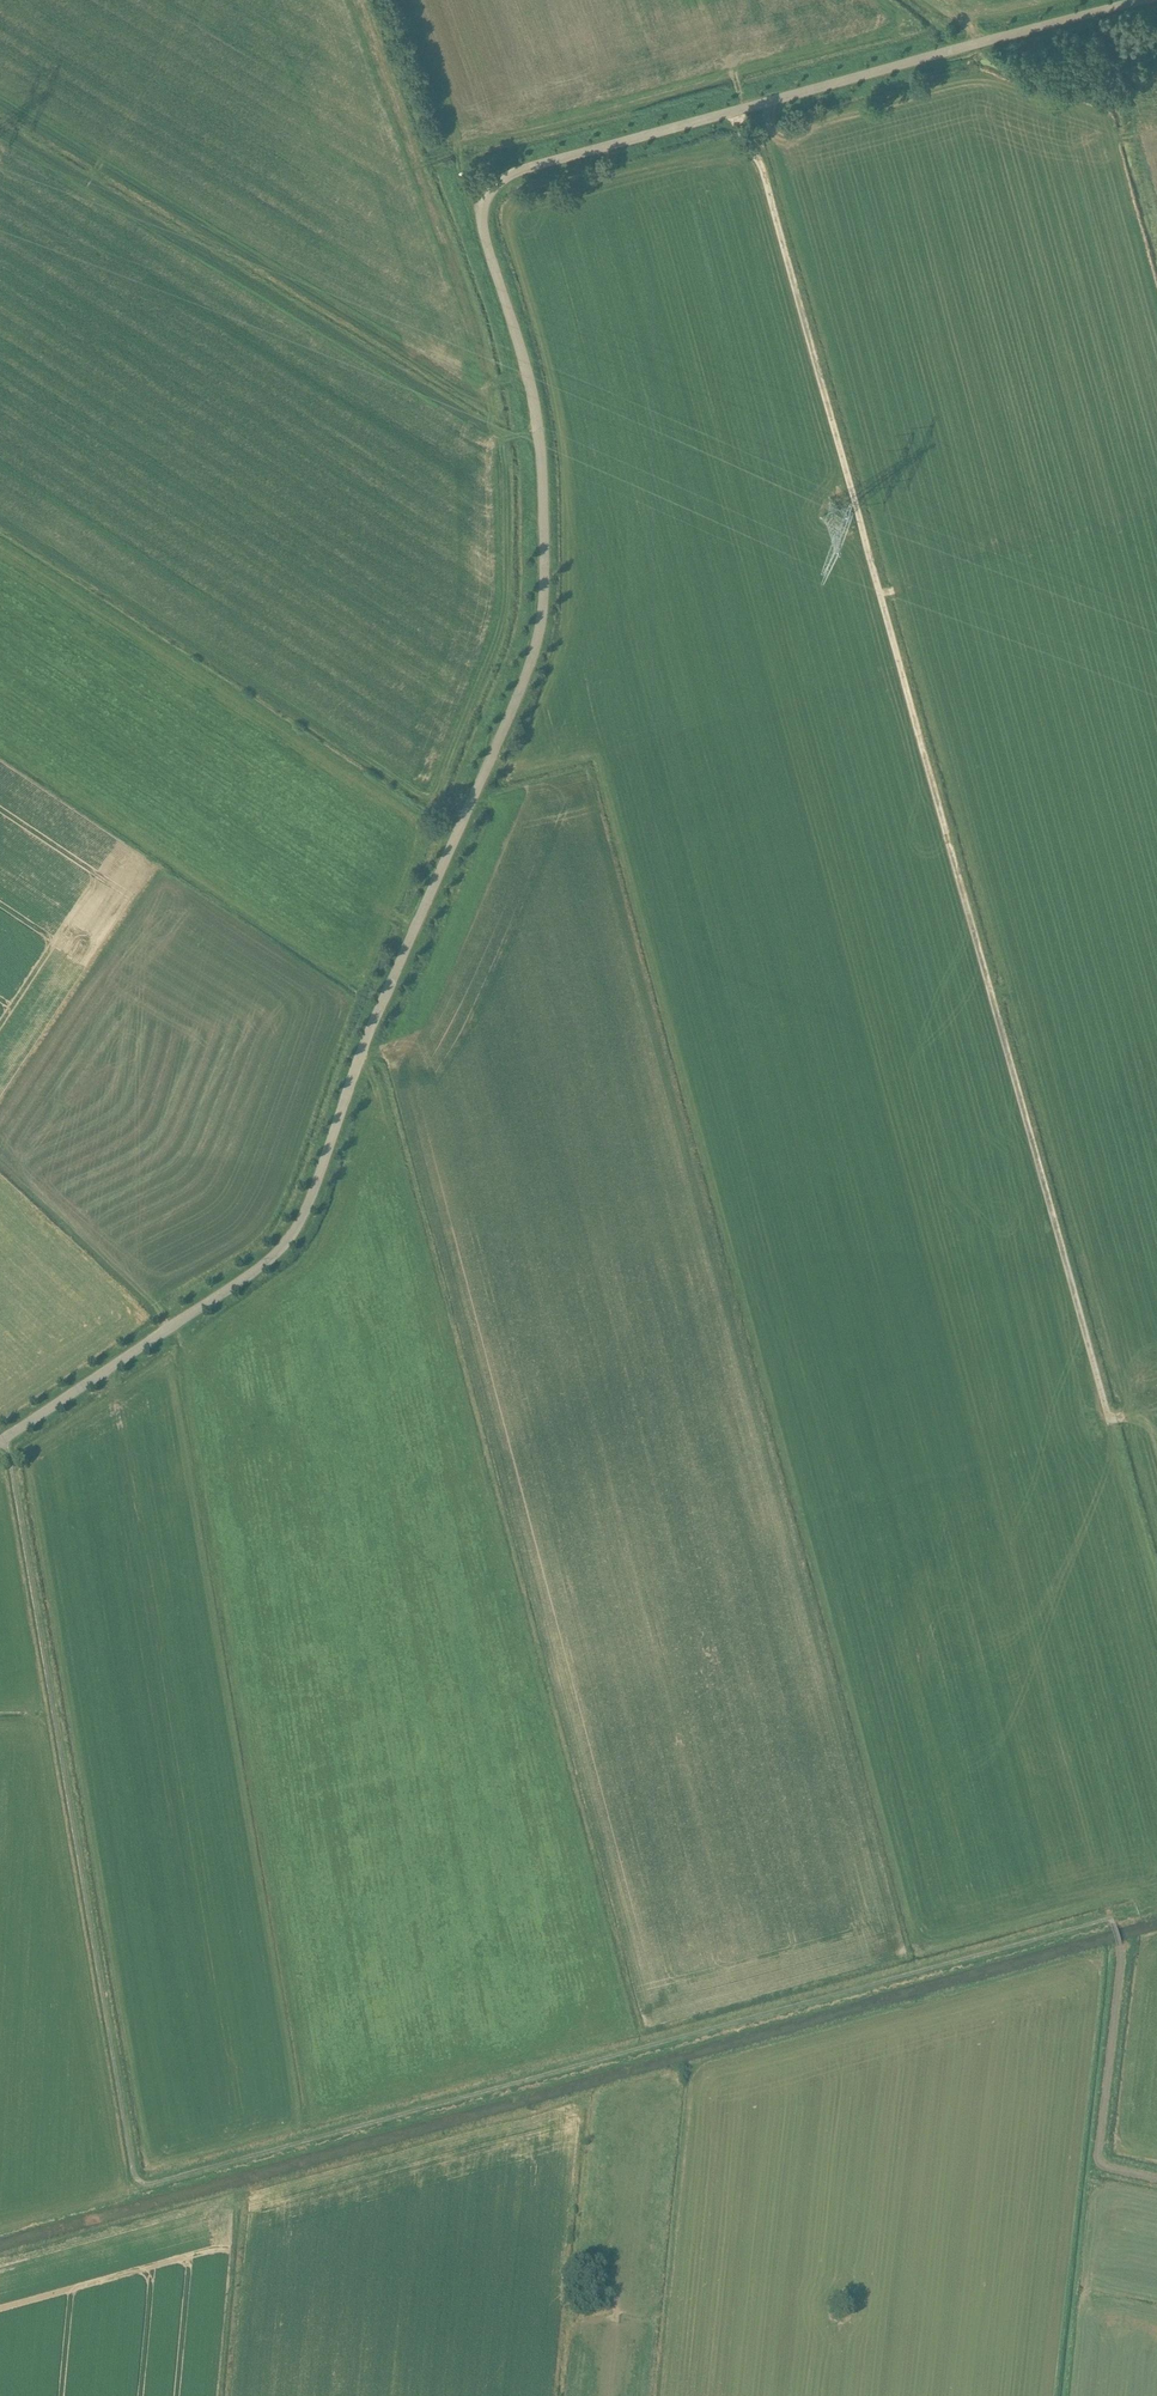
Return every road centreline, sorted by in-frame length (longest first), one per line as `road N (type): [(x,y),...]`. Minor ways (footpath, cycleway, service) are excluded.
road 1 (unclassified): [(0,1441),(264,1264),(291,1238),(363,1048),(535,661),(554,531),(539,398),(486,230),(488,200),(502,178),(1153,0)]
road 2 (track): [(732,114),(762,167),(1110,1422),(1130,1416)]

